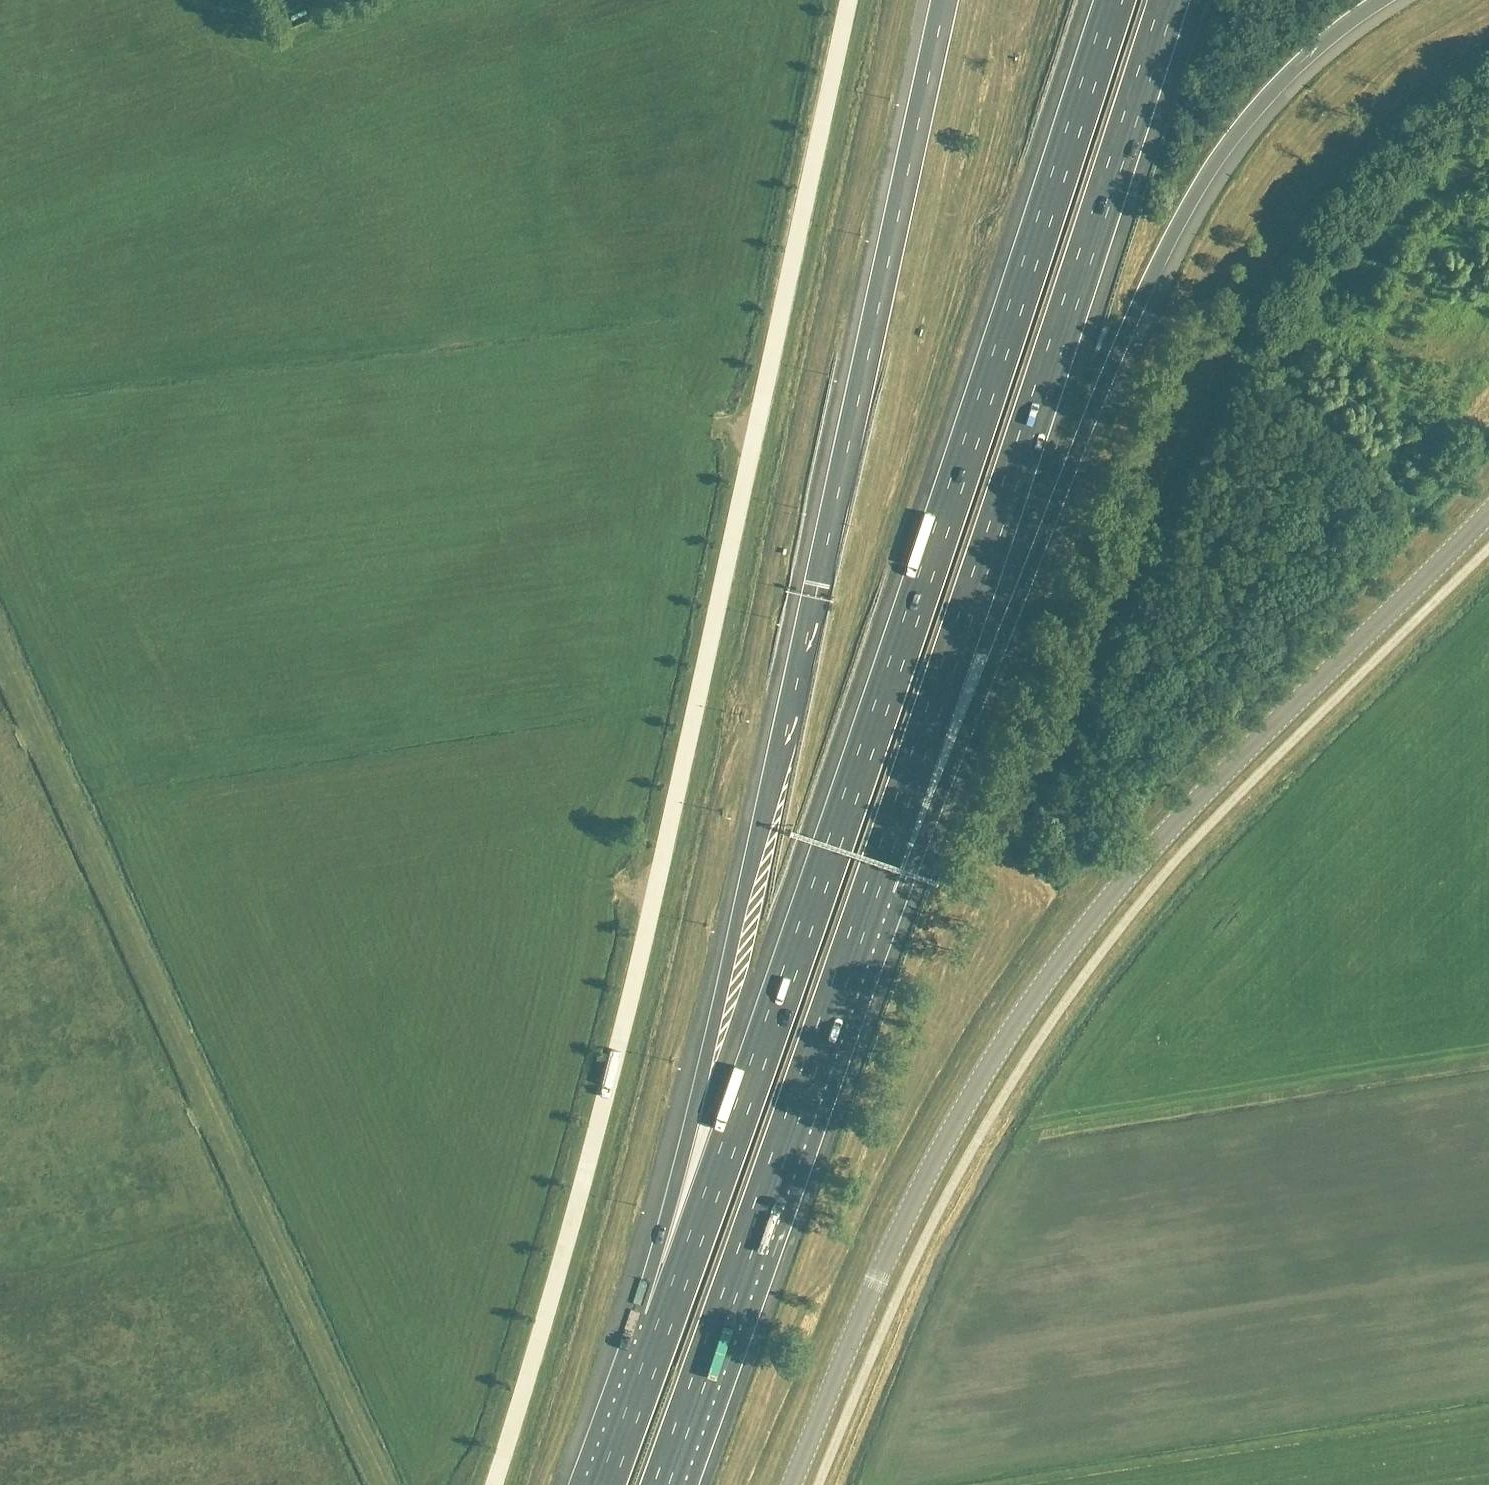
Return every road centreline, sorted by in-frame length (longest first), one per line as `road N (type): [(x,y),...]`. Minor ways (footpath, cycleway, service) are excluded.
road 1 (unclassified): [(493,1484),(650,914),(848,0)]
road 2 (motorway): [(1110,0),(826,802),(665,1323)]
road 3 (motorway): [(944,0),(692,1121),(665,1323)]
road 4 (unclassified): [(792,1484),(911,1208),(1033,999),(1169,829),(1488,512)]
road 5 (motorway): [(875,886),(941,798),(1131,323),(1187,211),(1276,88),(1383,0)]
road 6 (motorway): [(875,886),(1172,0)]
road 7 (track): [(383,1484),(0,654)]
road 8 (motorway): [(660,1484),(875,886)]
road 9 (motorway): [(665,1323),(603,1484)]

